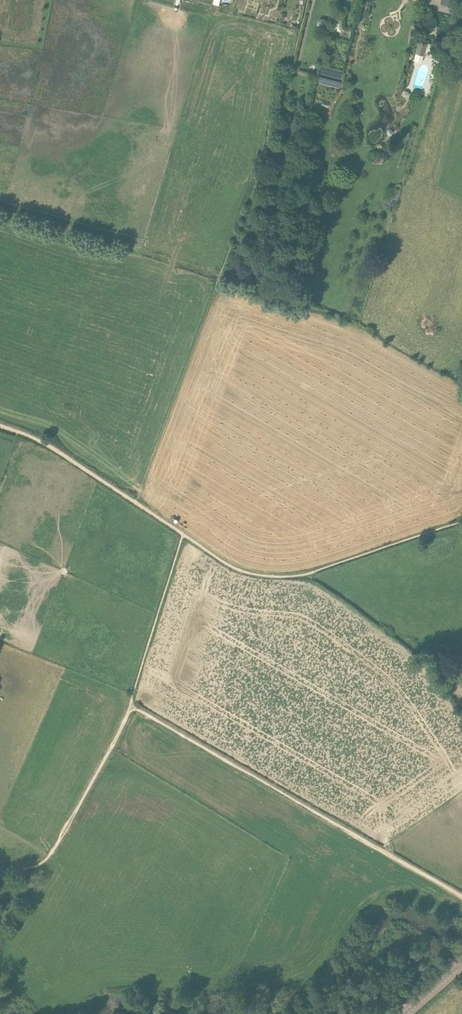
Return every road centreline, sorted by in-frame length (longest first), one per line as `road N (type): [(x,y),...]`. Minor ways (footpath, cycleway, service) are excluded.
road 1 (track): [(134,502),(48,446),(0,426)]

